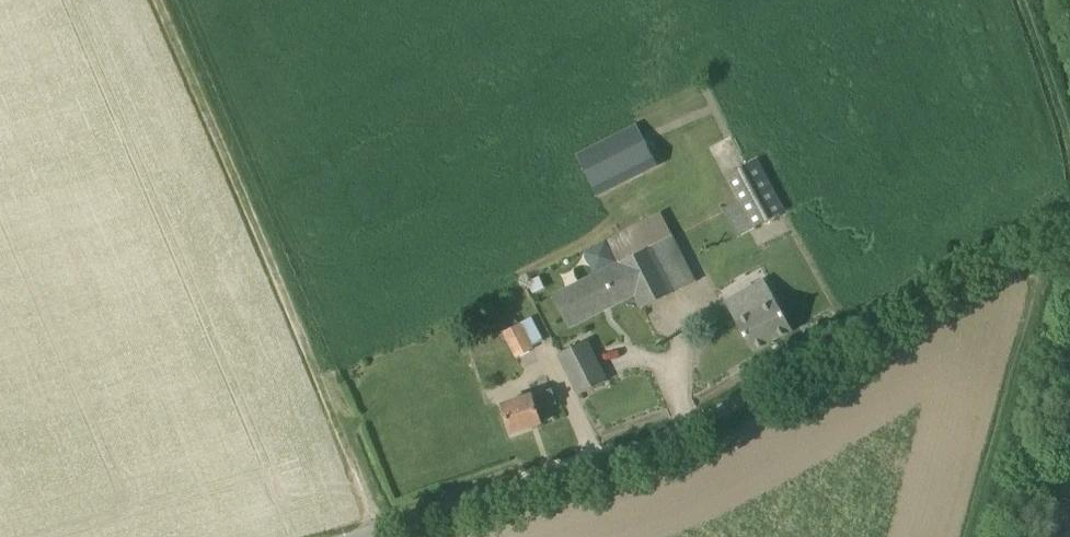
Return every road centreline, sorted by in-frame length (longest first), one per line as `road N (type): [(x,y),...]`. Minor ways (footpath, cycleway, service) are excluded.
road 1 (unclassified): [(351,536),(642,449),(962,268),(1069,224)]
road 2 (track): [(383,528),(161,0)]
road 3 (track): [(1069,232),(1047,258),(964,536)]
road 4 (track): [(1026,0),(1069,128)]

